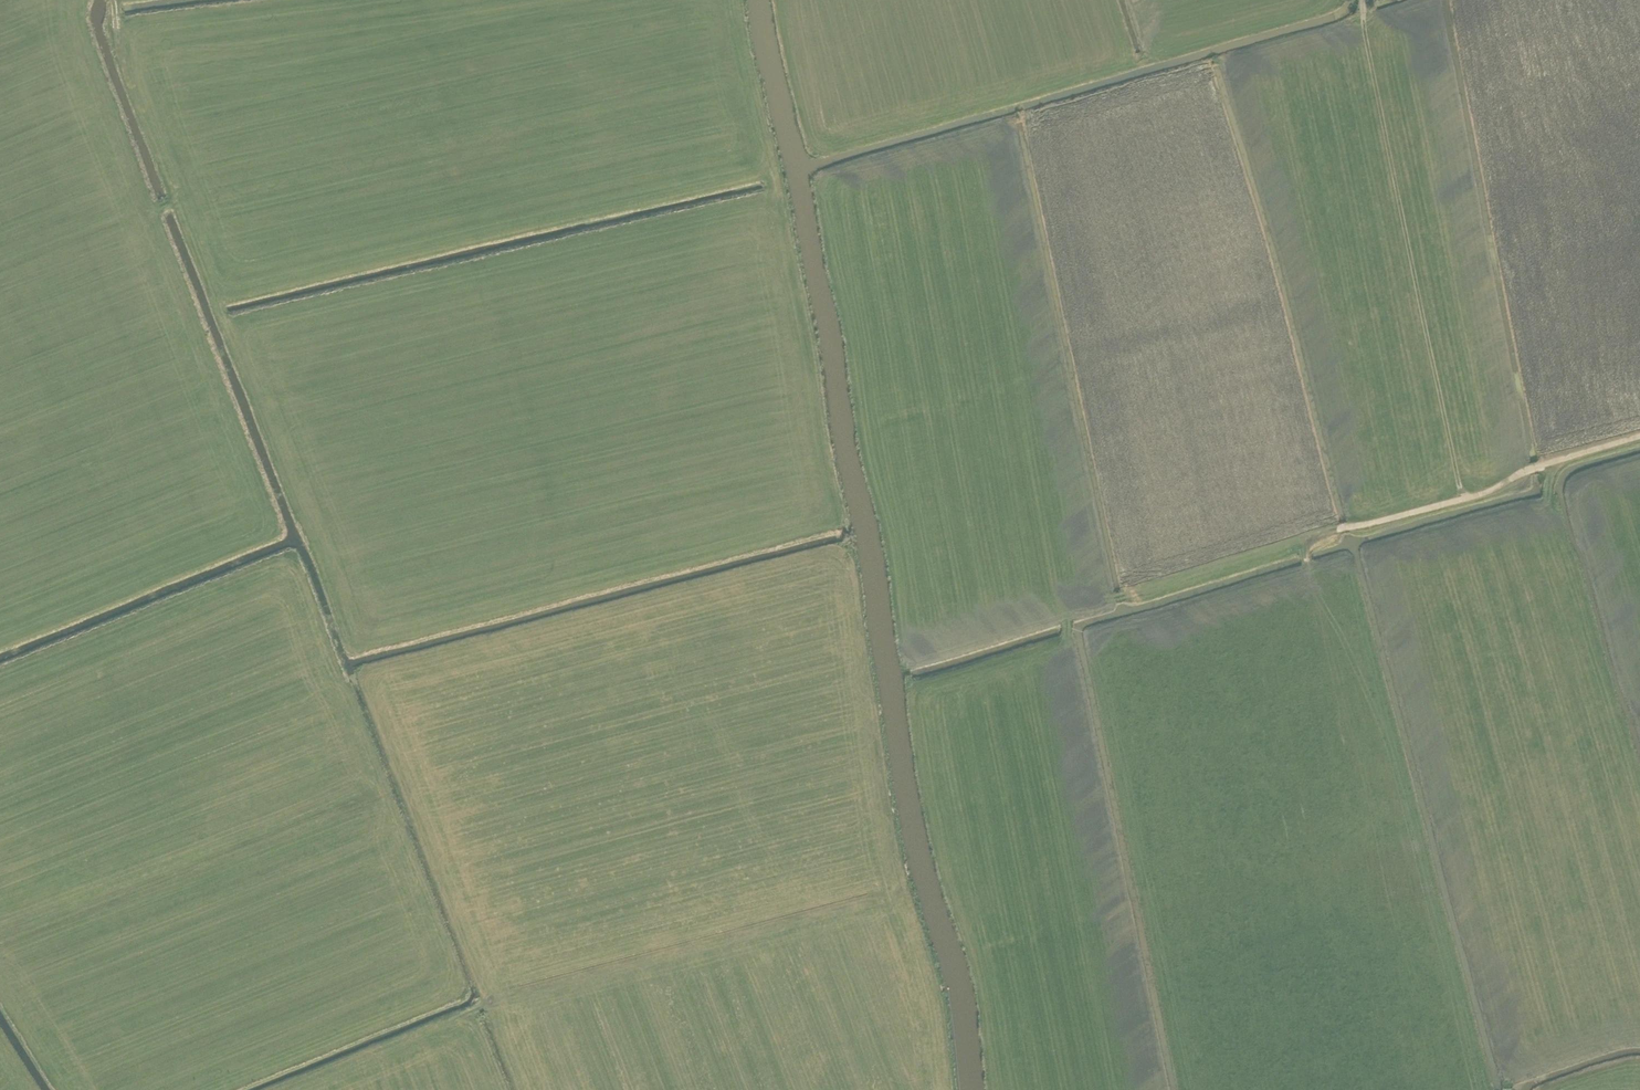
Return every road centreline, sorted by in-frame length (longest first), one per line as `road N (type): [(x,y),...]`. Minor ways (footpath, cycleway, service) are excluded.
road 1 (track): [(1366,0),(1377,93),(1462,499)]
road 2 (unclassified): [(1343,529),(1489,494),(1524,472),(1639,439)]

